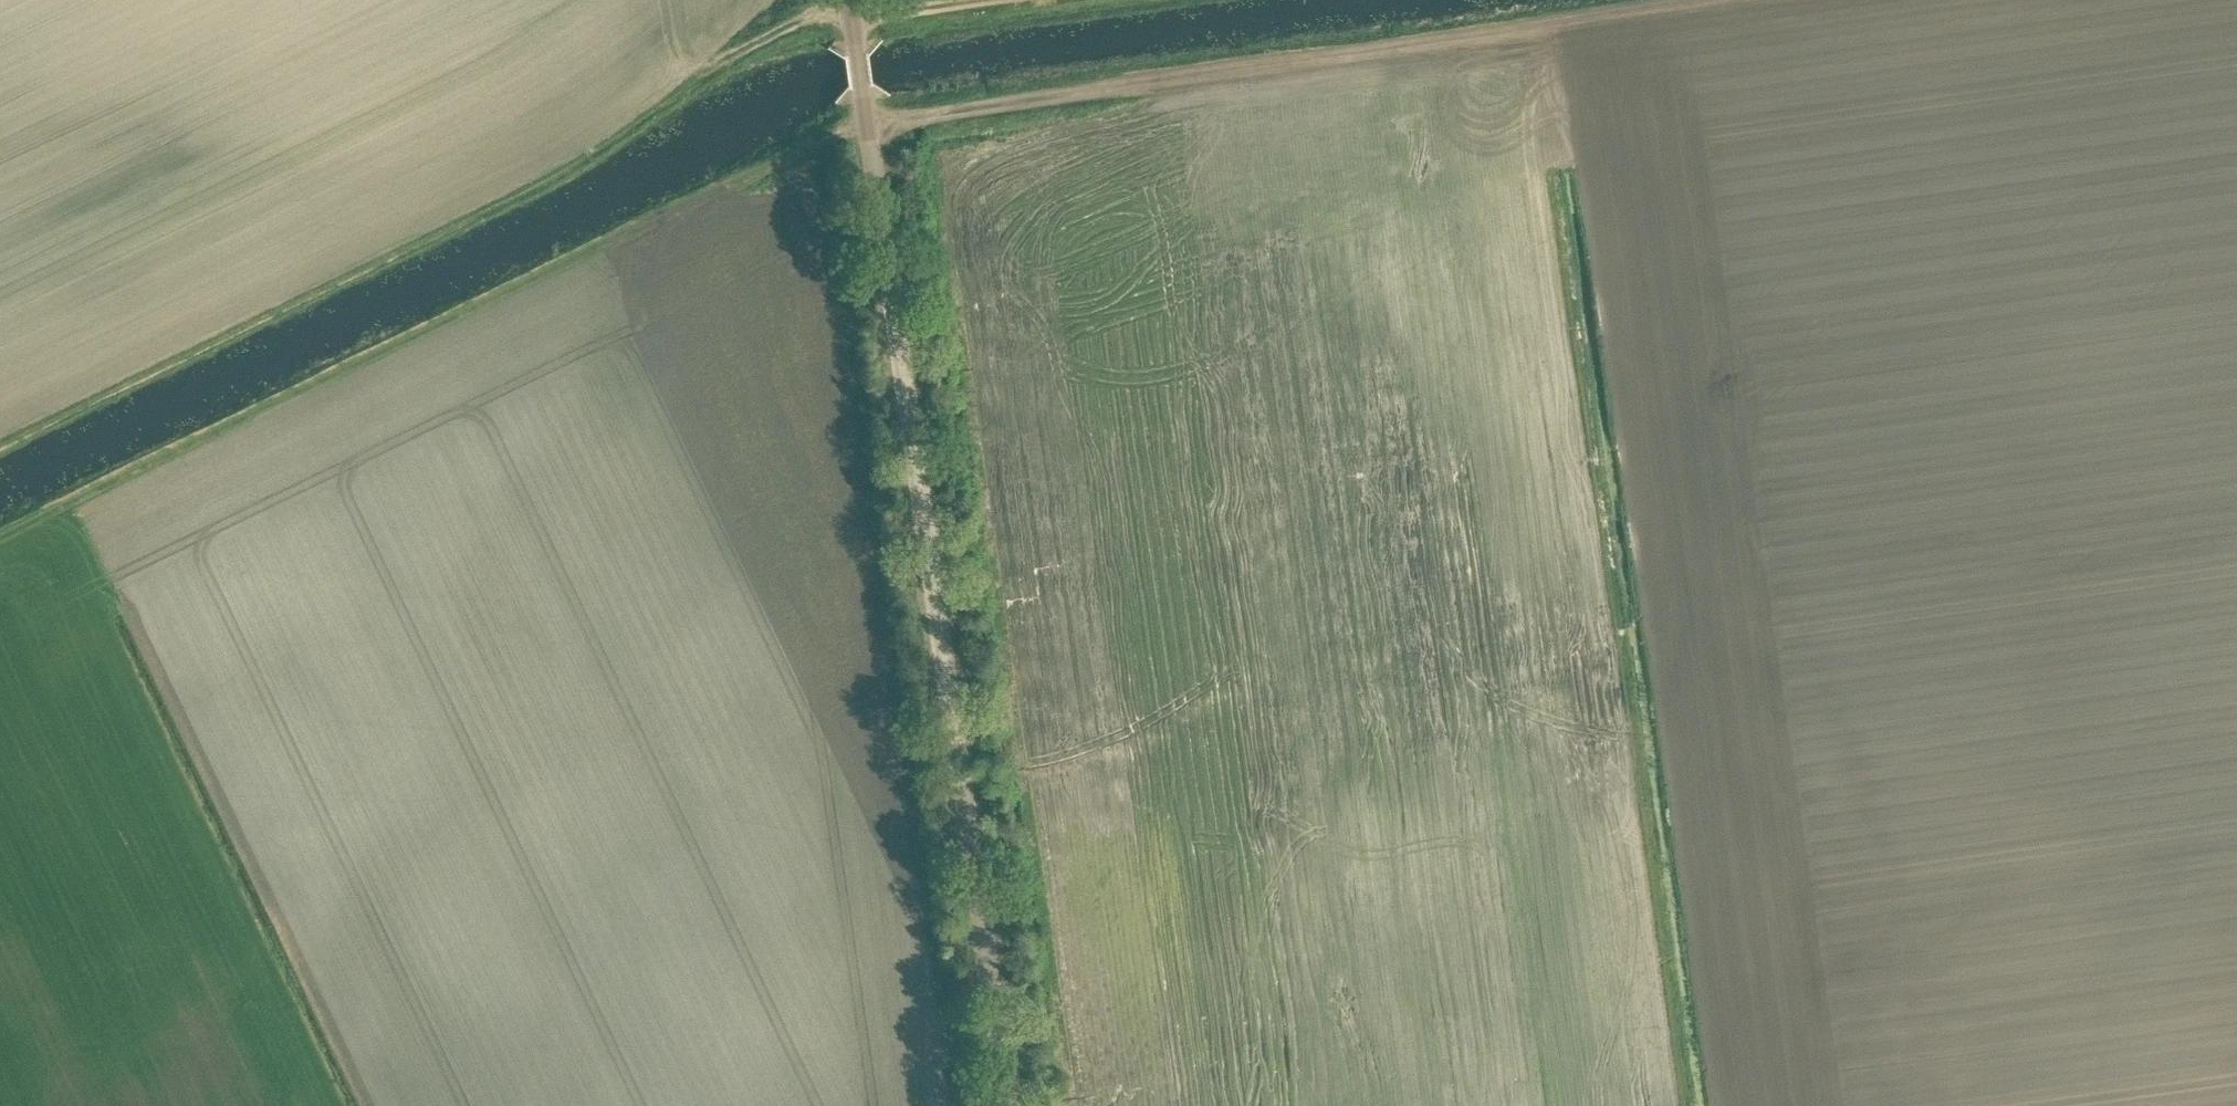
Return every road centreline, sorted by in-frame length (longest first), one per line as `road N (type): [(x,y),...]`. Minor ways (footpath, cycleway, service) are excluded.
road 1 (unclassified): [(1010,1105),(851,0)]

